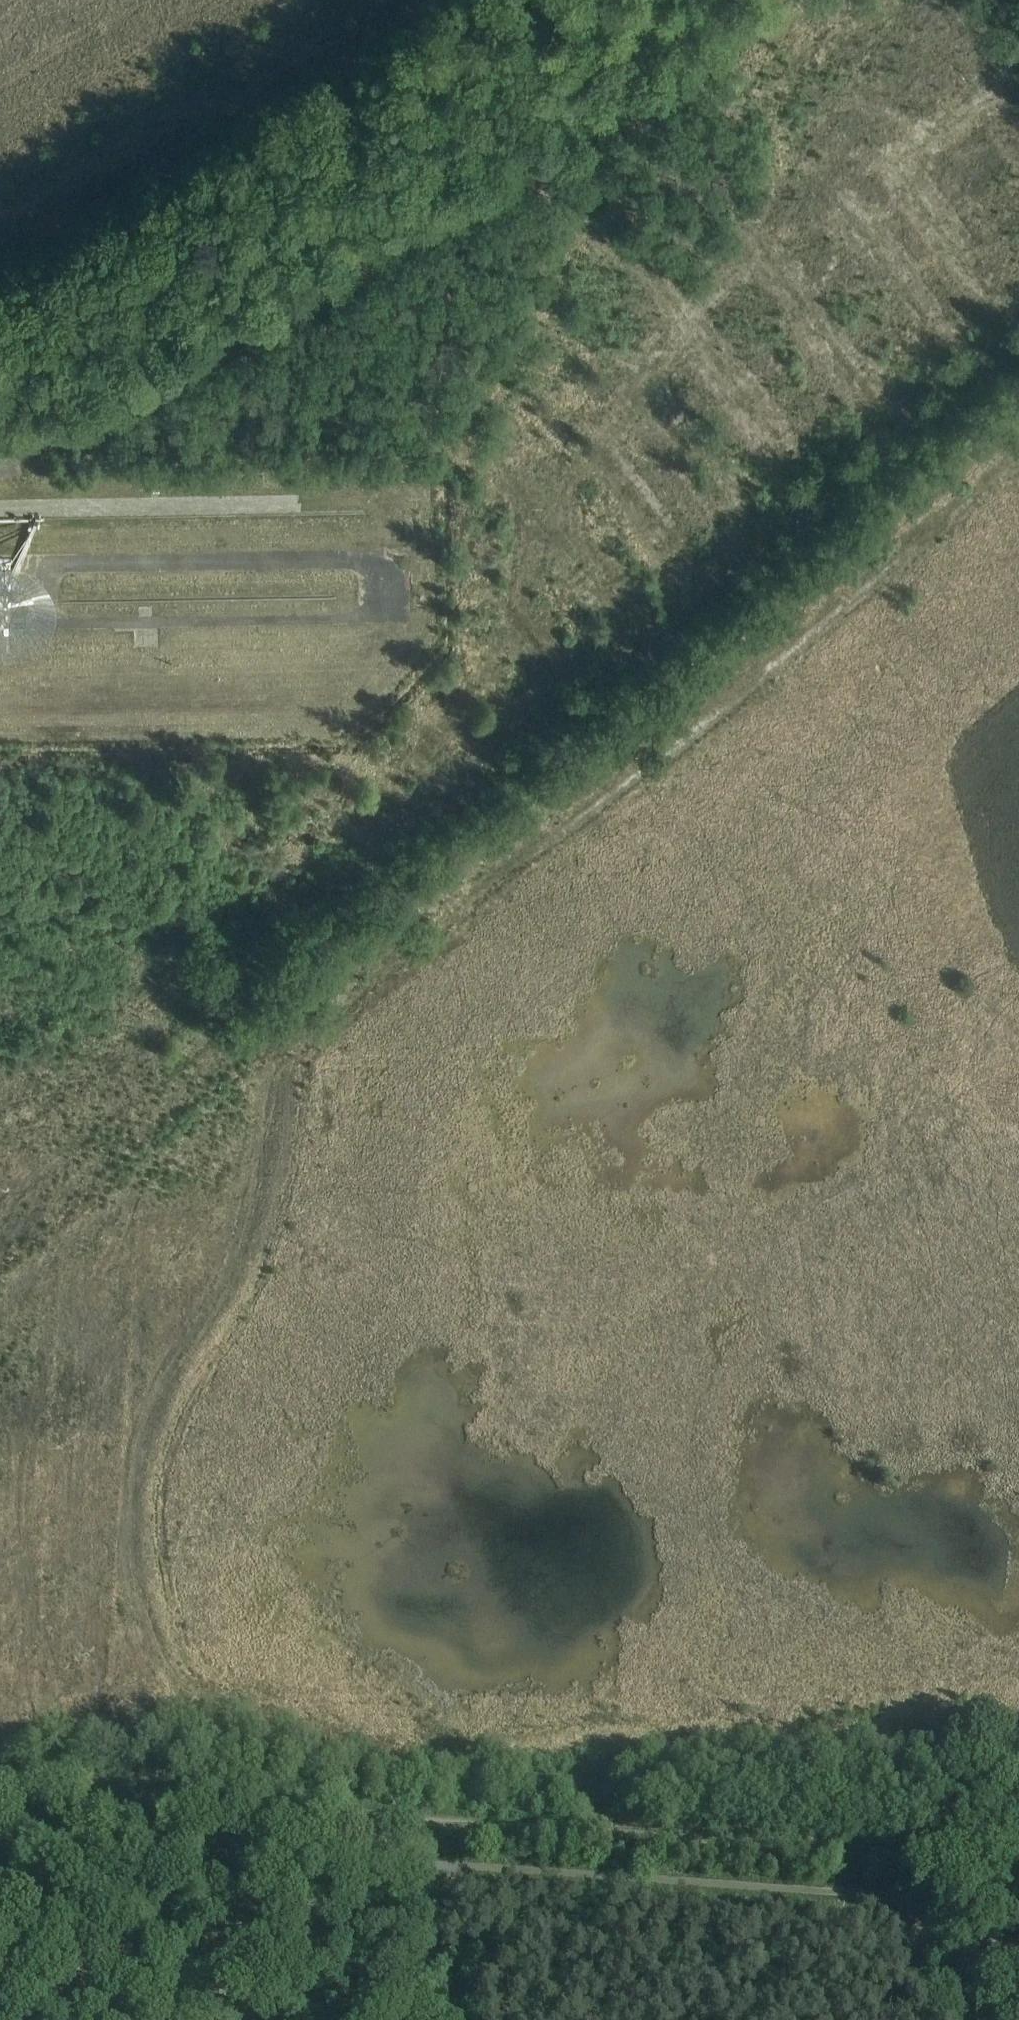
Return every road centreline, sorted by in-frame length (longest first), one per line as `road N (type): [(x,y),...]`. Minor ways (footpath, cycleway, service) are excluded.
road 1 (track): [(1018,1864),(414,1821)]
road 2 (track): [(414,1821),(0,1791)]
road 3 (track): [(788,0),(582,118),(526,0)]
road 4 (track): [(438,2019),(414,1821)]

